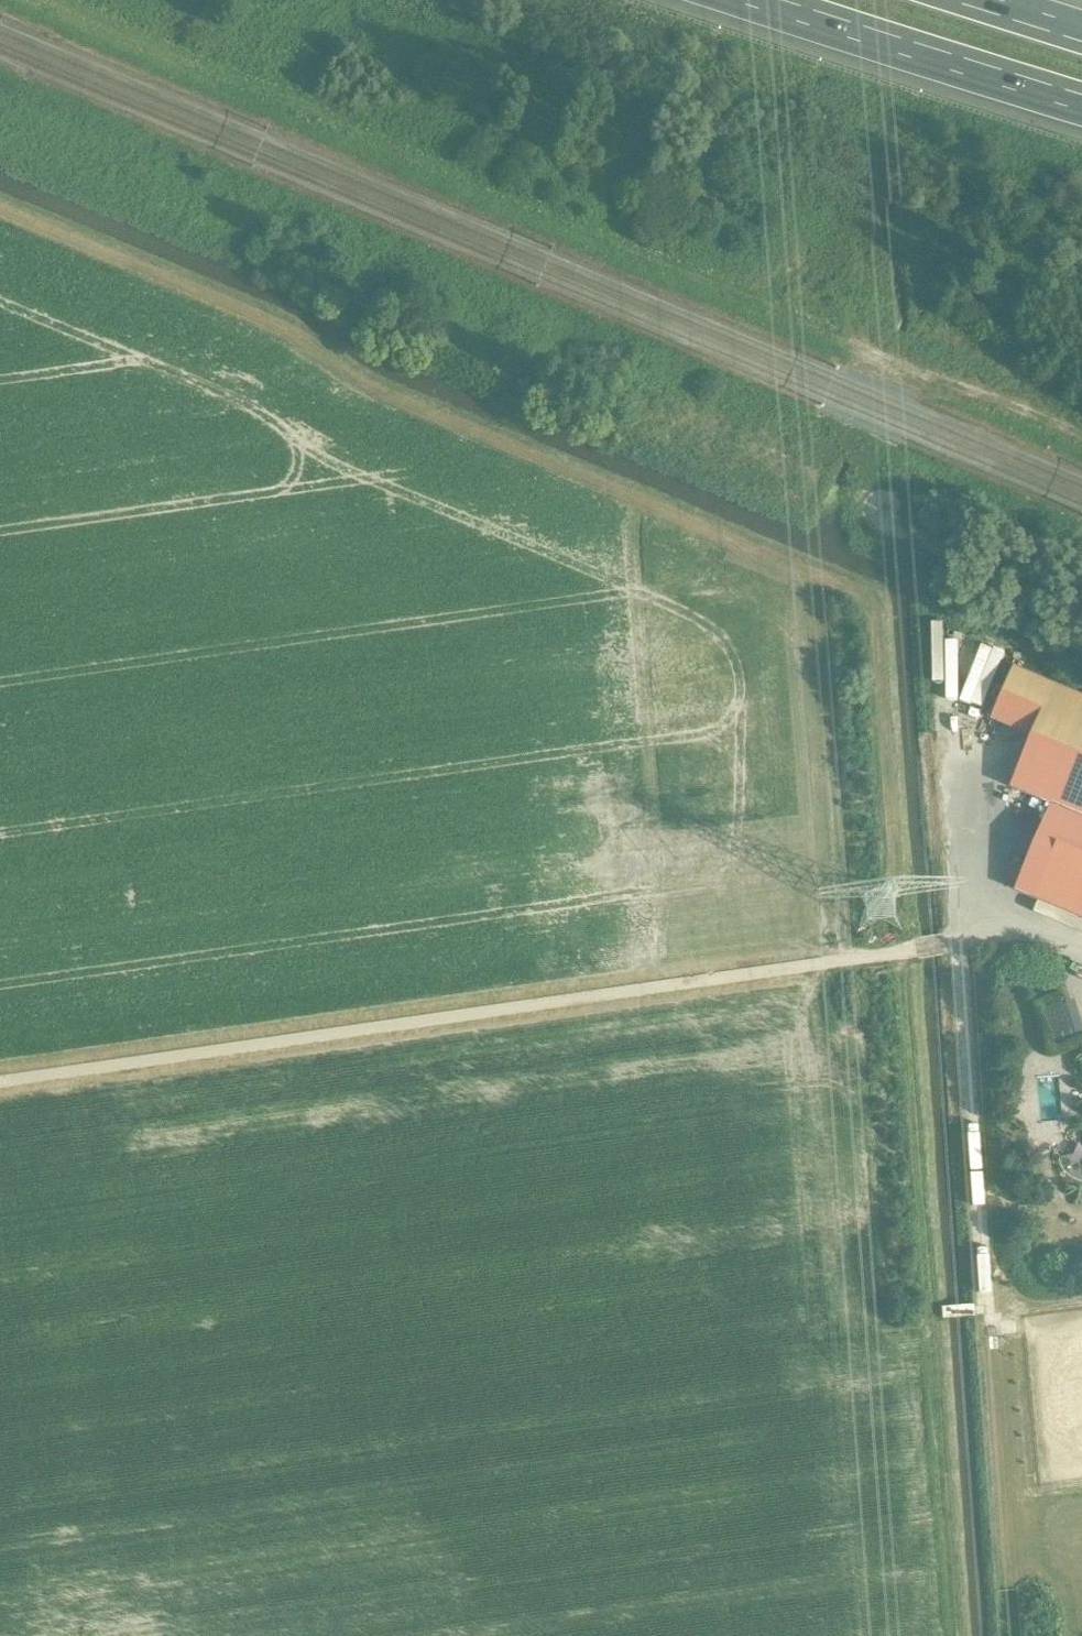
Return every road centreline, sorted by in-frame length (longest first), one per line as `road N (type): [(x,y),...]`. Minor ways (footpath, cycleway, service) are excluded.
road 1 (track): [(1074,932),(994,887),(983,855),(978,775),(965,754),(937,728),(804,646),(0,308)]
road 2 (track): [(1081,434),(876,359),(45,0)]
road 3 (track): [(1081,936),(913,952),(0,1082)]
road 4 (motorway): [(732,0),(1081,111)]

